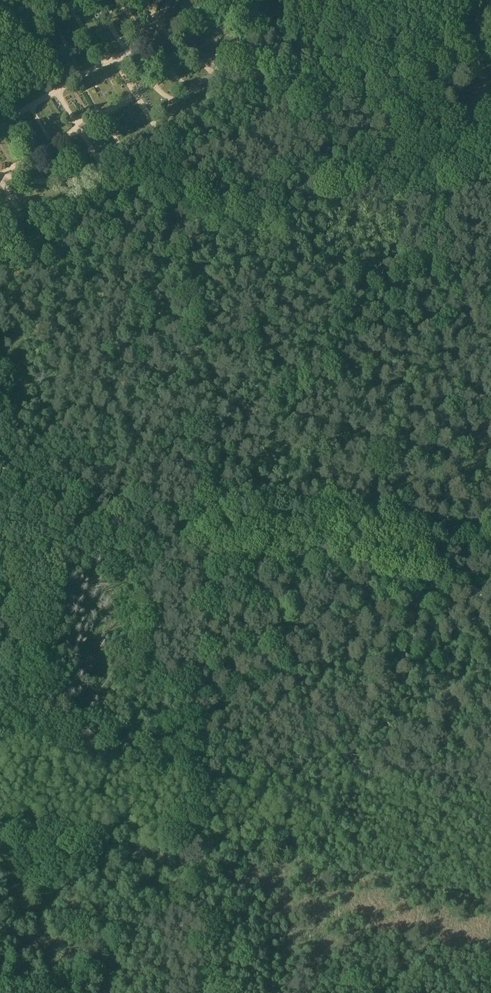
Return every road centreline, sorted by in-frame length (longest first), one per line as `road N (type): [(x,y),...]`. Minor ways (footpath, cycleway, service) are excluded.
road 1 (track): [(0,437),(49,424),(127,434),(173,430),(226,416),(335,375),(490,284)]
road 2 (track): [(490,598),(445,578),(301,546),(142,534),(0,466)]

